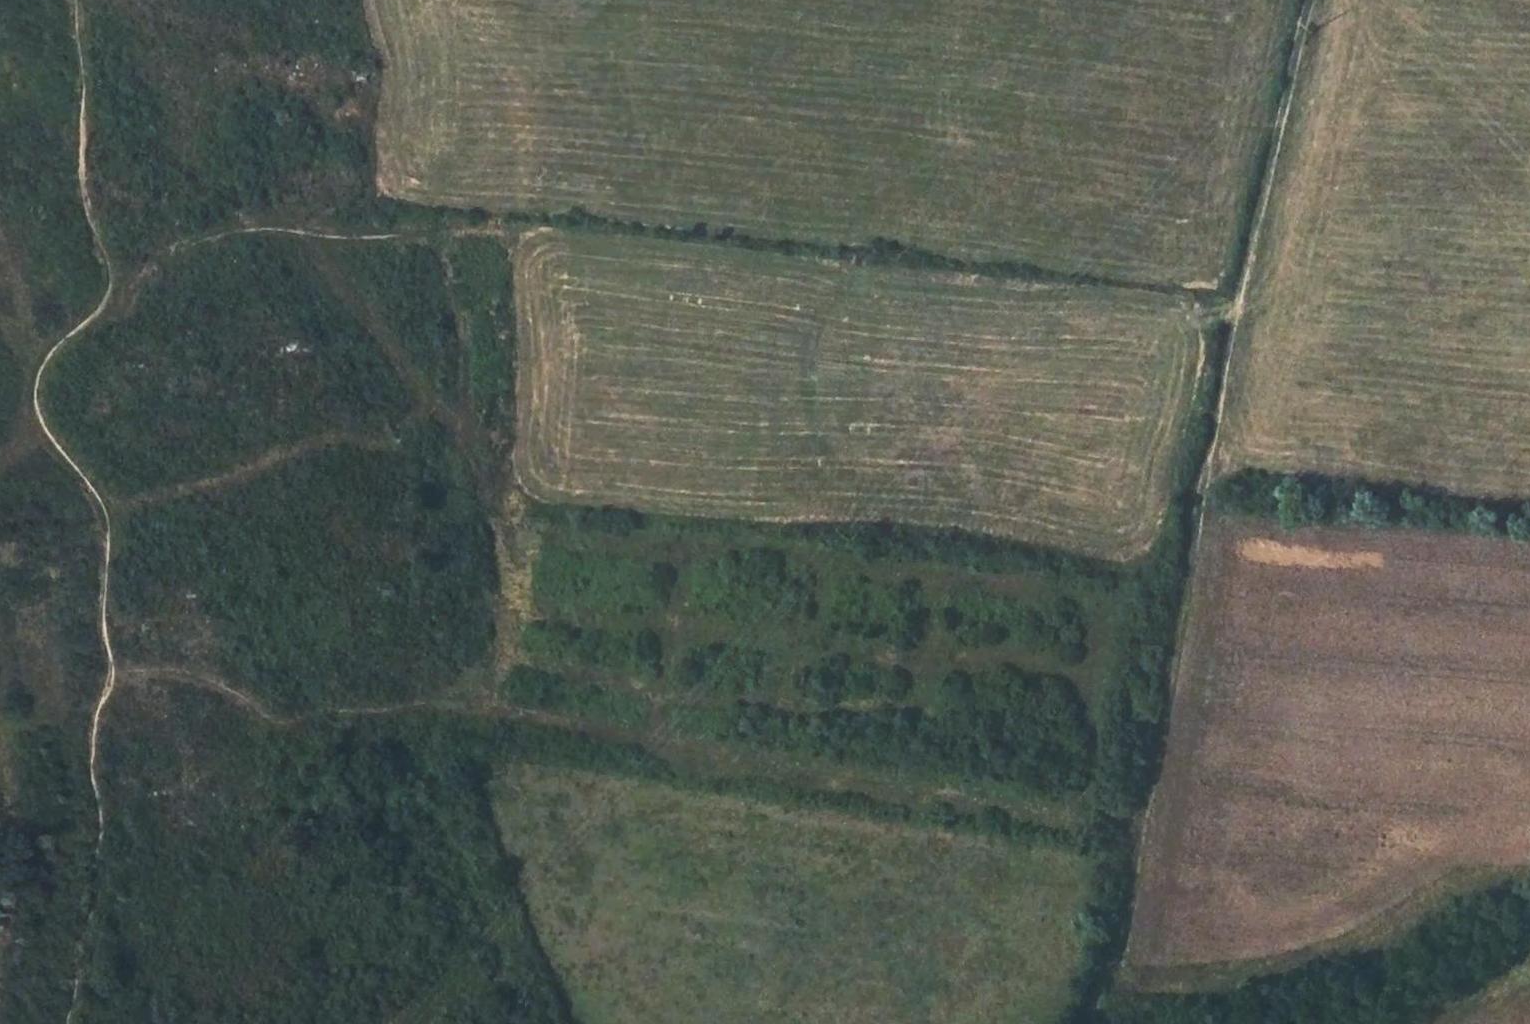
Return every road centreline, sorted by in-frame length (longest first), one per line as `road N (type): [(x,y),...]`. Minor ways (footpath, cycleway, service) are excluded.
road 1 (track): [(1309,0),(1235,315),(1165,718),(1092,1023)]

